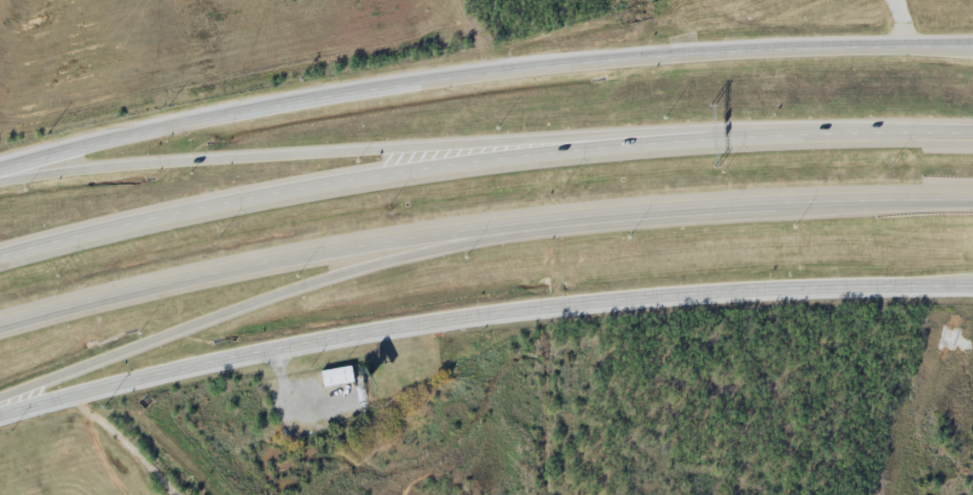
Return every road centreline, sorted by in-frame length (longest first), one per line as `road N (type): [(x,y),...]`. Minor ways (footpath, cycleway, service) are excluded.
road 1 (primary): [(0,418),(121,384),(345,339),(647,299),(972,286)]
road 2 (motorway): [(0,327),(226,269),(527,221),(972,203)]
road 3 (motorway): [(972,134),(725,138),(503,161),(209,207),(0,258)]
road 4 (primary): [(972,45),(806,45),(424,80),(0,166)]
road 5 (motorway): [(725,138),(191,159),(0,181)]
road 6 (motorway): [(0,401),(324,279),(527,221)]

